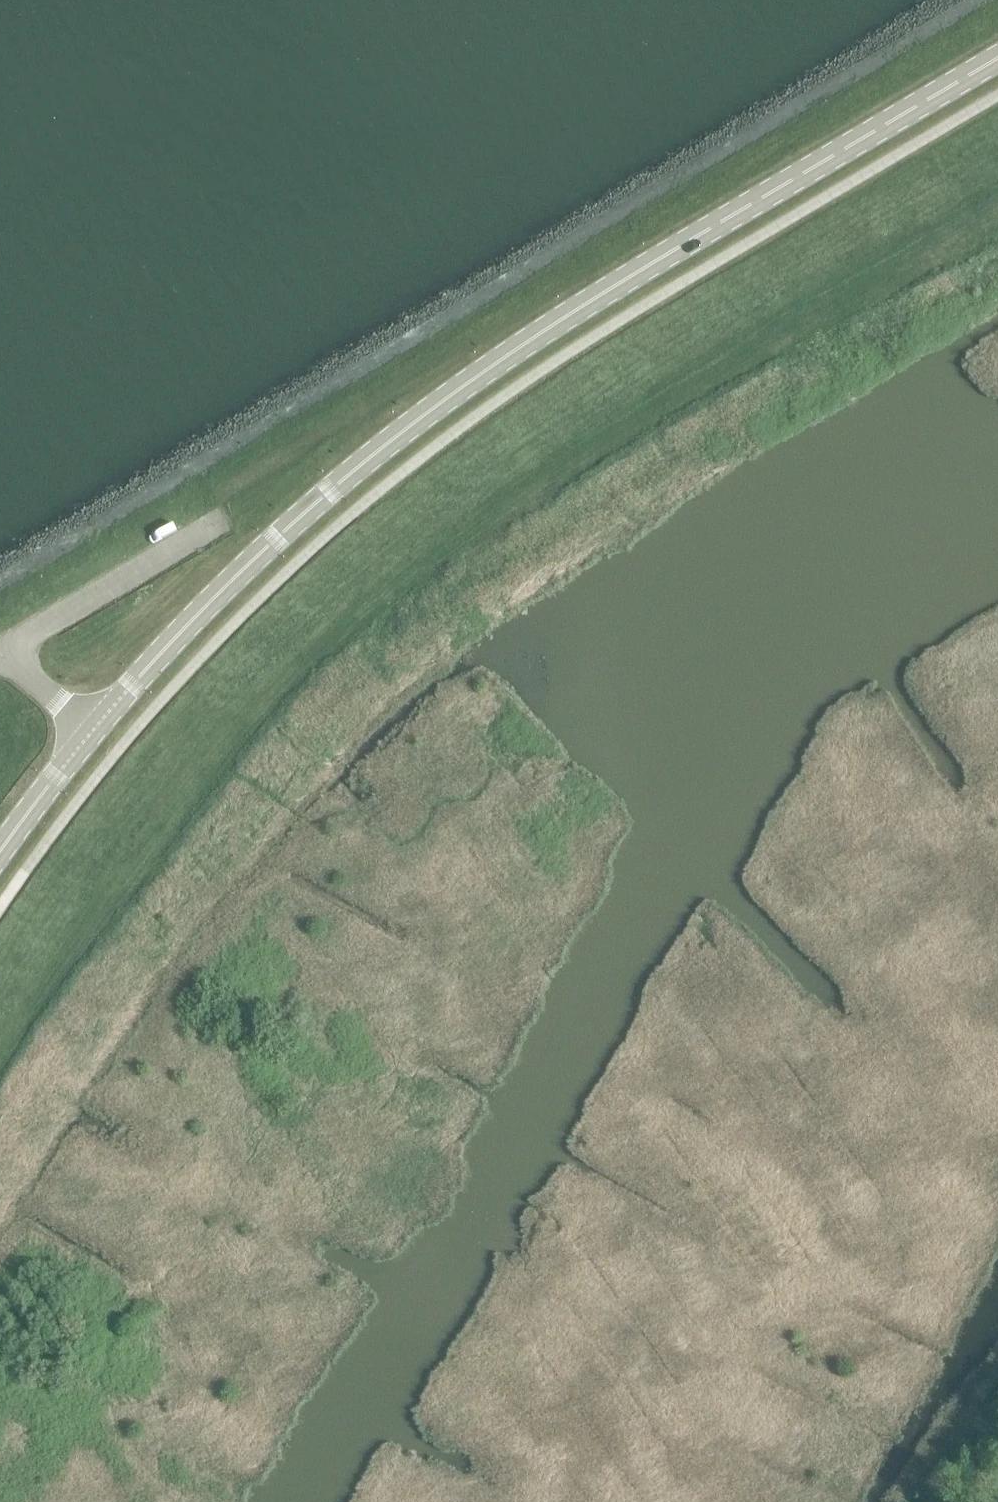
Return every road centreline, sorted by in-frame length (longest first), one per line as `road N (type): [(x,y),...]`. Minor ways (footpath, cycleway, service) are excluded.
road 1 (secondary): [(0,852),(166,649),(267,544),(447,397),(997,59)]

